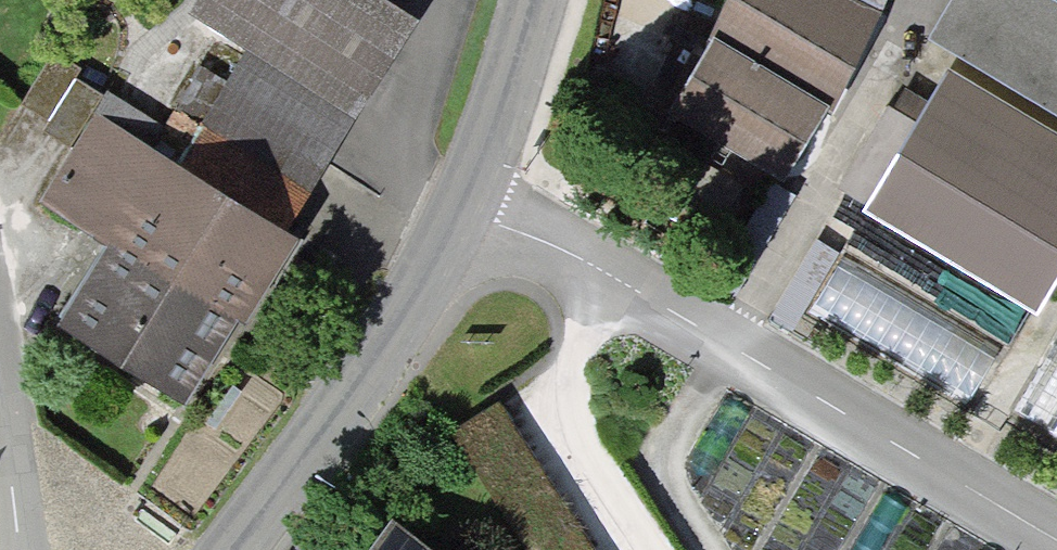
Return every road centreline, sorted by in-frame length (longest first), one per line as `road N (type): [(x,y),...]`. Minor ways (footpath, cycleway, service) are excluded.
road 1 (tertiary): [(228,549),(423,287),(463,210),(533,0)]
road 2 (track): [(732,344),(663,450),(668,485),(711,549)]
road 3 (residential): [(21,549),(0,359)]

